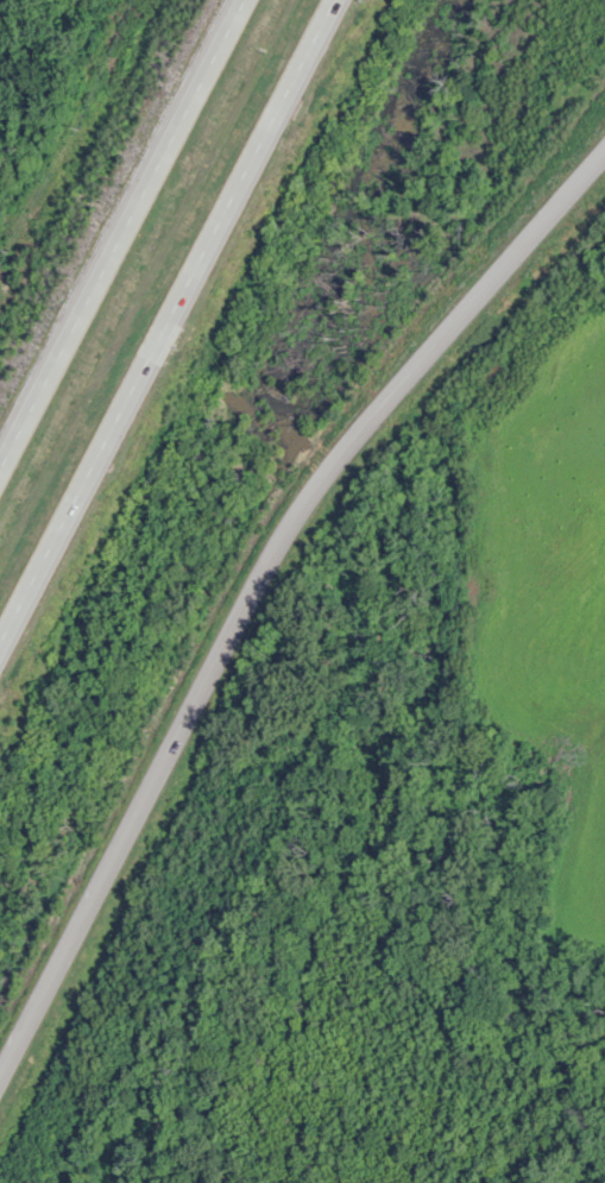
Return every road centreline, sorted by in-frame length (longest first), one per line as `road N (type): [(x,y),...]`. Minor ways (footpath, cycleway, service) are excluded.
road 1 (residential): [(0,1072),(219,637),(295,504),(604,149)]
road 2 (residential): [(0,713),(371,0)]
road 3 (trunk): [(0,649),(341,0)]
road 4 (trunk): [(251,0),(0,481)]

